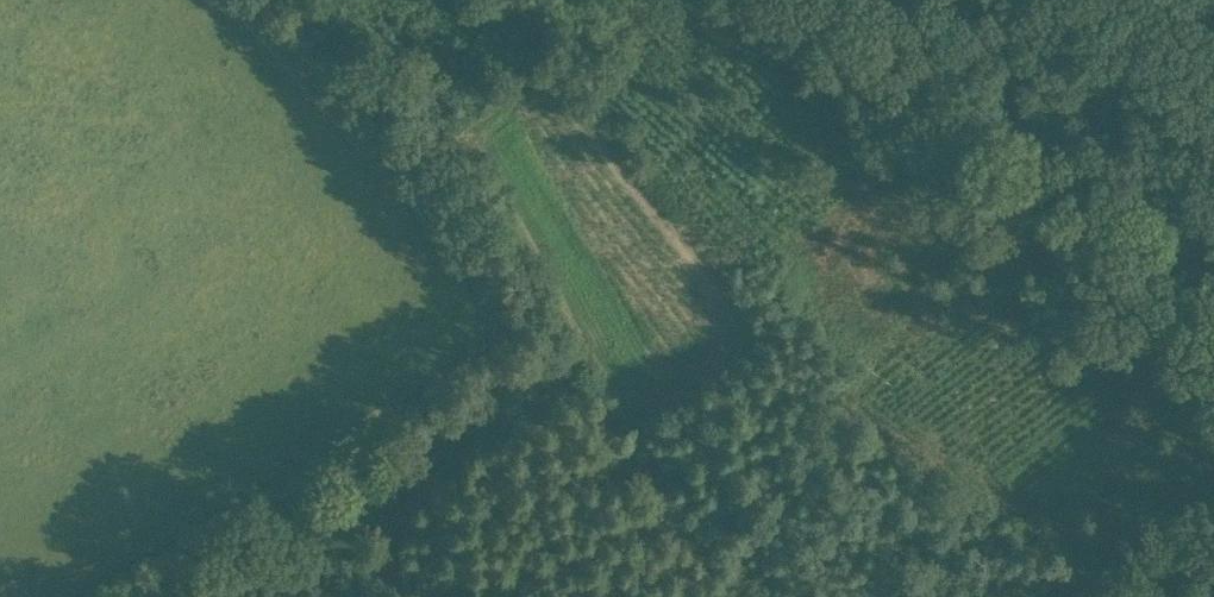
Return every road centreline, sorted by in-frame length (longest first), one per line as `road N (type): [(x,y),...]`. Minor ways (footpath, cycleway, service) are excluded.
road 1 (track): [(996,0),(1213,189)]

